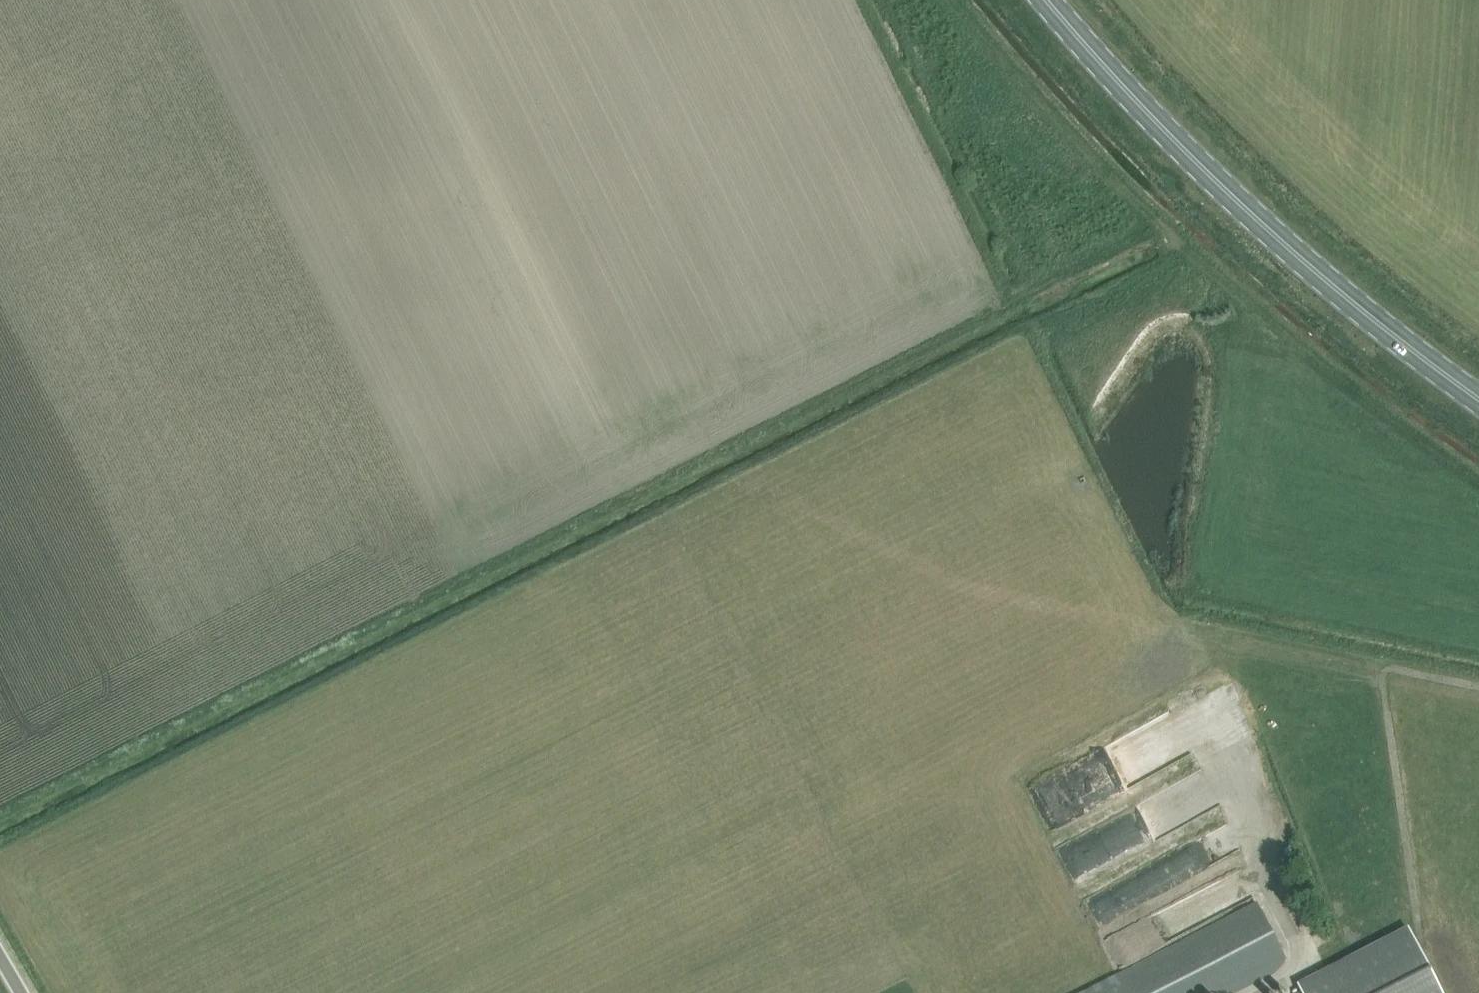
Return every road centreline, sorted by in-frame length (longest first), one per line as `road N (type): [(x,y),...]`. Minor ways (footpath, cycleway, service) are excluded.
road 1 (secondary): [(1478,399),(1386,331),(1256,217),(1047,0)]

